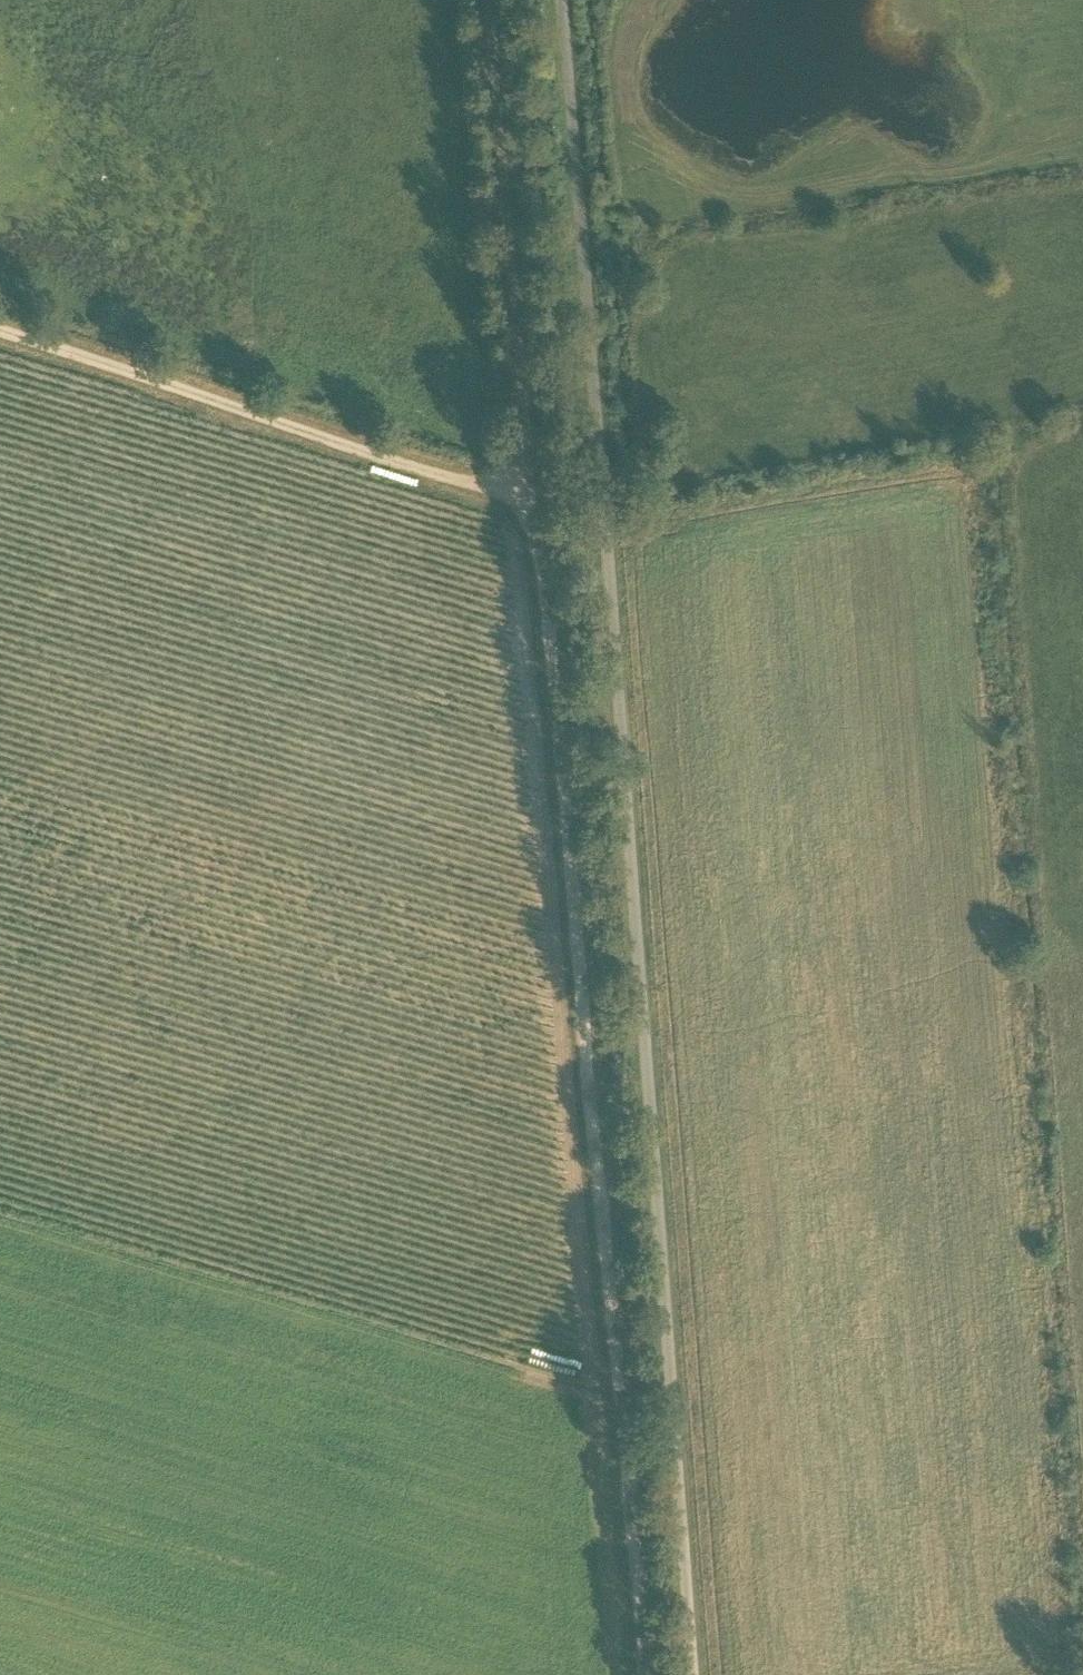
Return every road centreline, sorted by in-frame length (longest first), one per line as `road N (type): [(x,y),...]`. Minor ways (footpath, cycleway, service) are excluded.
road 1 (track): [(552,0),(694,1674)]
road 2 (track): [(647,1674),(549,532)]
road 3 (track): [(535,507),(0,326)]
road 4 (track): [(535,507),(490,0)]

